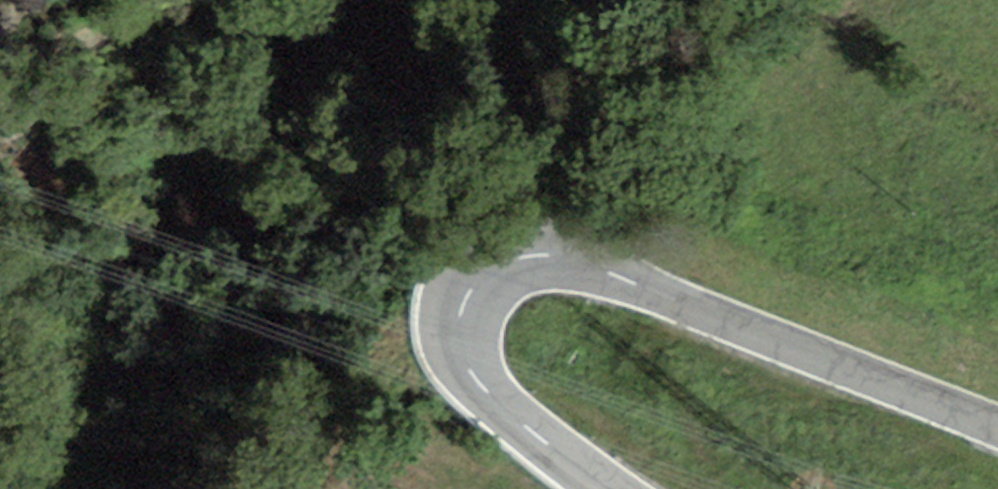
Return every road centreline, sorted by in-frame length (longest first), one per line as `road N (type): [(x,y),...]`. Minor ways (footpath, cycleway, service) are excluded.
road 1 (tertiary): [(610,488),(477,384),(461,352),(469,293),(508,261),(535,255),(568,261),(997,426)]
road 2 (track): [(546,0),(516,163),(535,255)]
road 3 (track): [(5,95),(142,0)]

